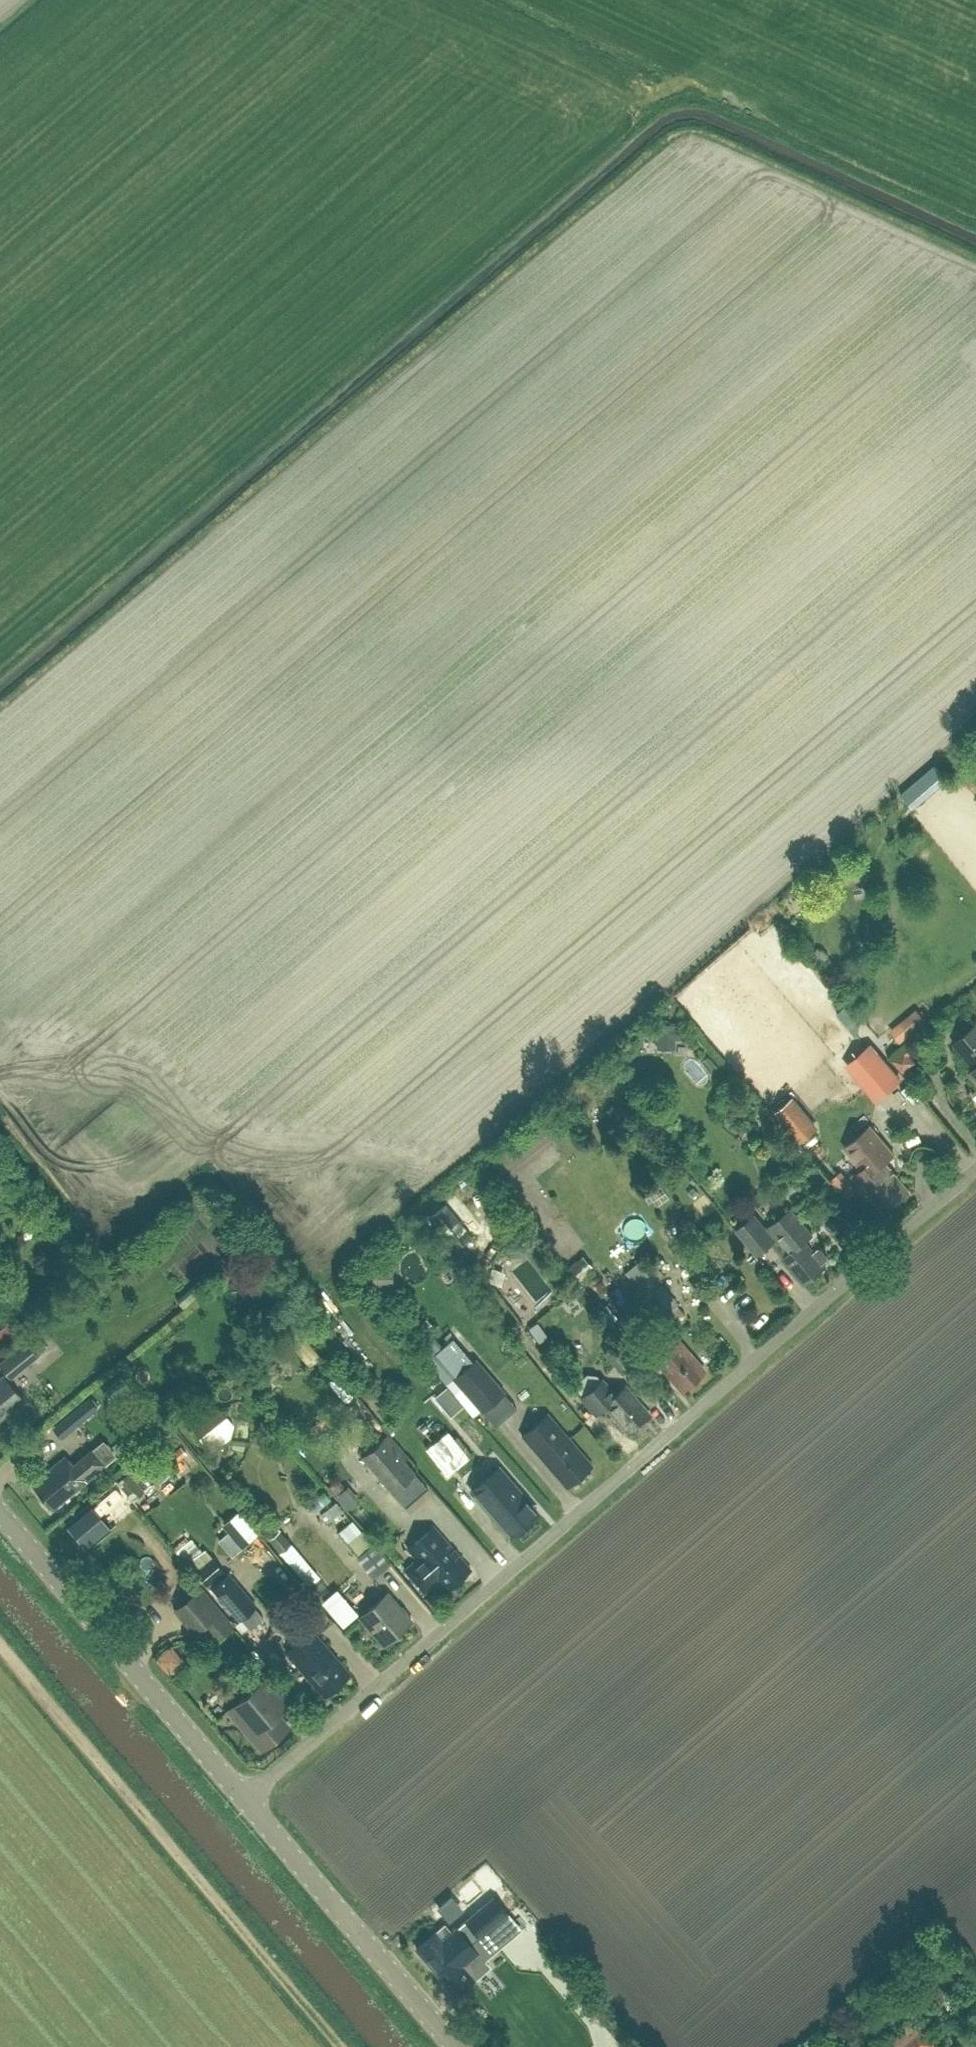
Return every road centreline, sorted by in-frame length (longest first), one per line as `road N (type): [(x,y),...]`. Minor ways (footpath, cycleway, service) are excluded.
road 1 (unclassified): [(975,1169),(244,1800)]
road 2 (track): [(342,2046),(0,1643)]
road 3 (tertiary): [(244,1800),(0,1512)]
road 4 (tertiary): [(455,2046),(244,1800)]

